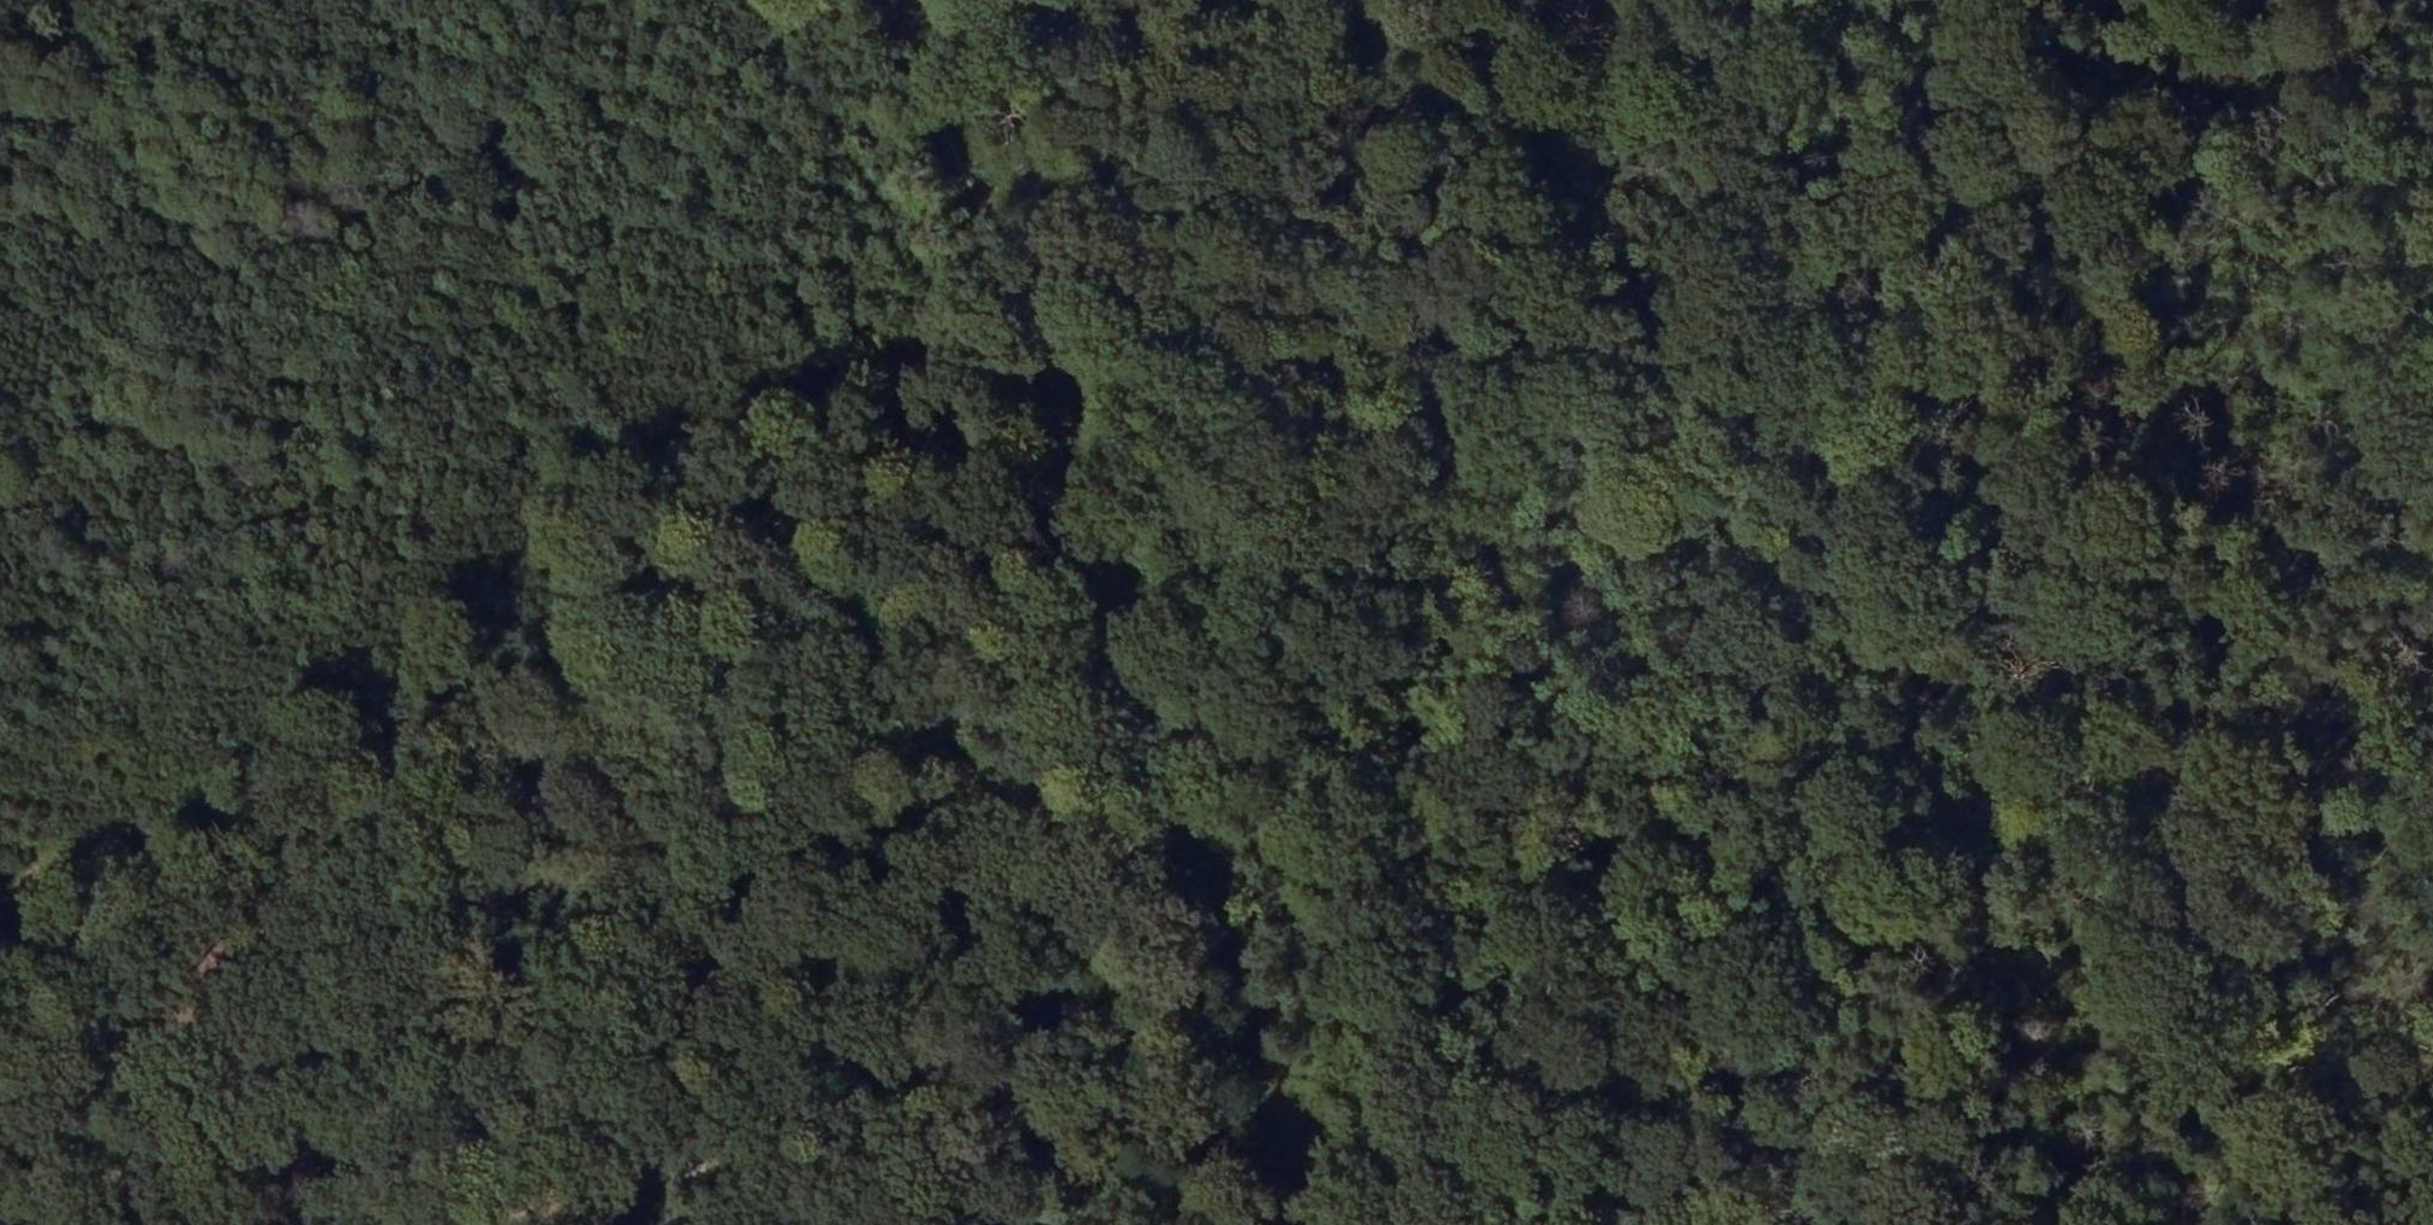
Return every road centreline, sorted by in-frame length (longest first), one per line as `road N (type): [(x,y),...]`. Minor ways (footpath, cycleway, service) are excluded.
road 1 (track): [(888,0),(938,116),(1325,1224)]

